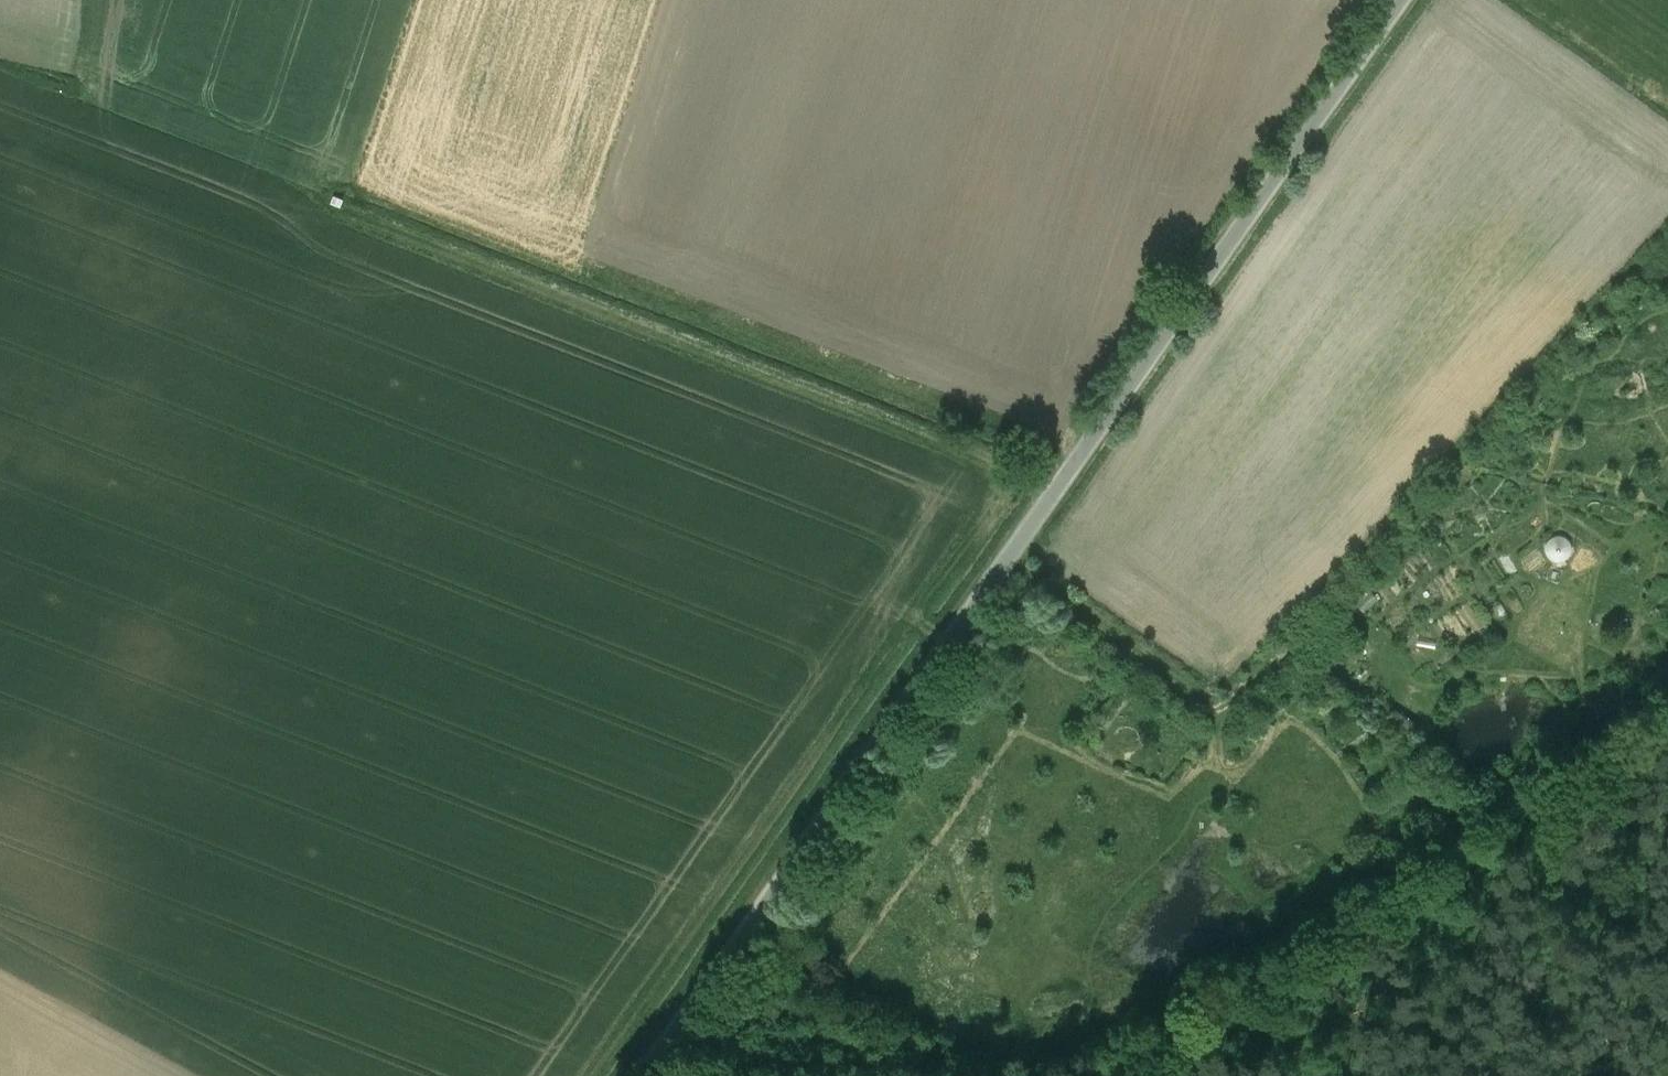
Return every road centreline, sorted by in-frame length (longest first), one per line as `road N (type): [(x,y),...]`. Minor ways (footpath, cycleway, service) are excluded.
road 1 (unclassified): [(646,1075),(1397,0)]
road 2 (track): [(1007,560),(1215,704),(1242,699),(1287,650)]

